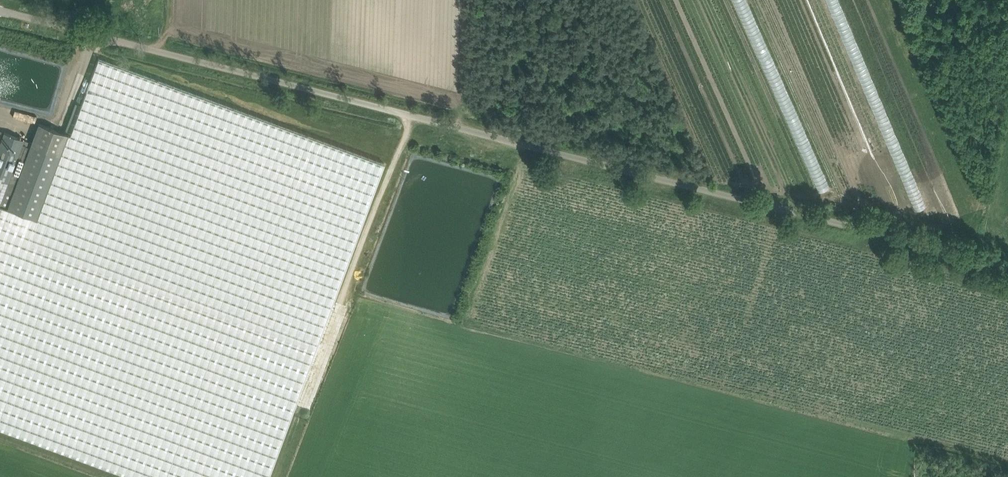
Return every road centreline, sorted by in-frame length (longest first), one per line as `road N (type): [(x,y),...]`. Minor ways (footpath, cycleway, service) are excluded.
road 1 (unclassified): [(1007,266),(0,10)]

